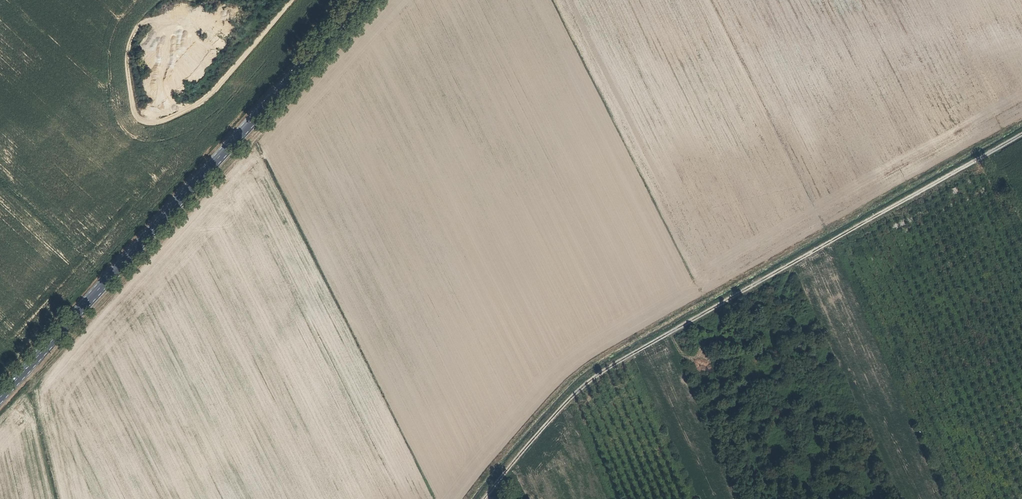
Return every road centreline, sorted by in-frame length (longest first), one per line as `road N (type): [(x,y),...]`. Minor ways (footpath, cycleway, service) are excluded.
road 1 (track): [(486,498),(592,379),(1021,135)]
road 2 (primary): [(361,0),(0,397)]

